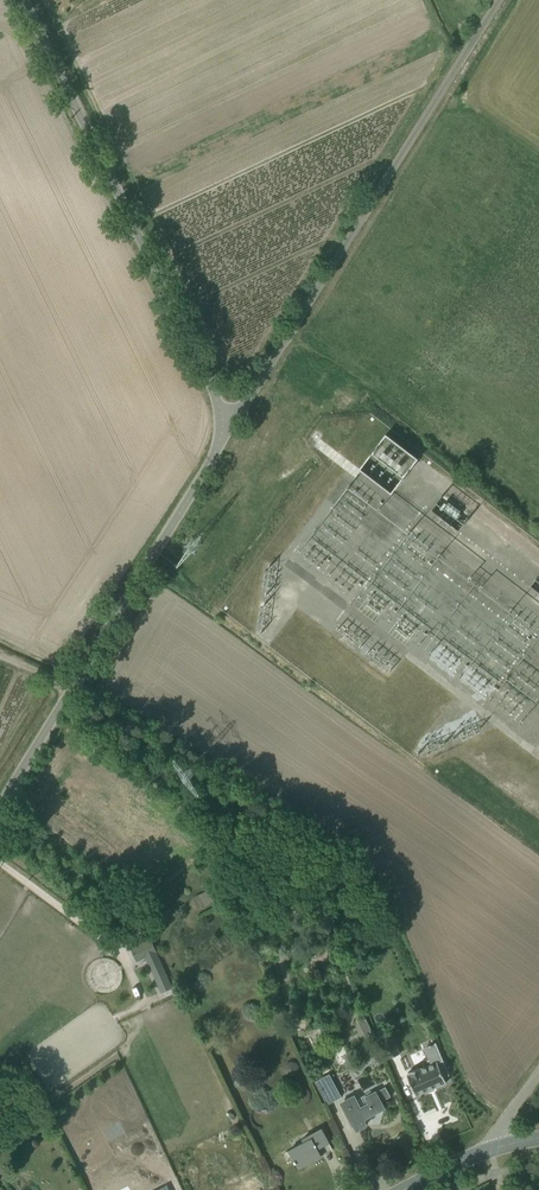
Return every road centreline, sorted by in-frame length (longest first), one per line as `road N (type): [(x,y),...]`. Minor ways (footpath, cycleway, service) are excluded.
road 1 (unclassified): [(231,420),(496,0)]
road 2 (unclassified): [(231,420),(22,0)]
road 3 (unclassified): [(0,795),(231,420)]

